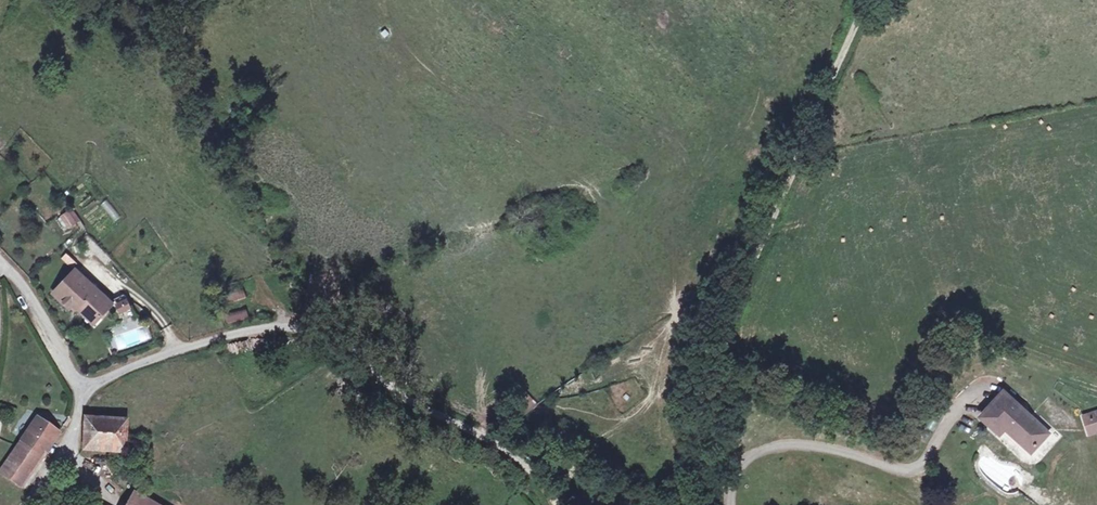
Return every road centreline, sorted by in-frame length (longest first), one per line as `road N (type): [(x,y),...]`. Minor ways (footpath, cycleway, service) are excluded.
road 1 (unclassified): [(0,266),(77,383),(245,333),(326,329),(414,399),(510,449),(559,504)]
road 2 (track): [(863,0),(703,383),(705,455),(720,504)]

